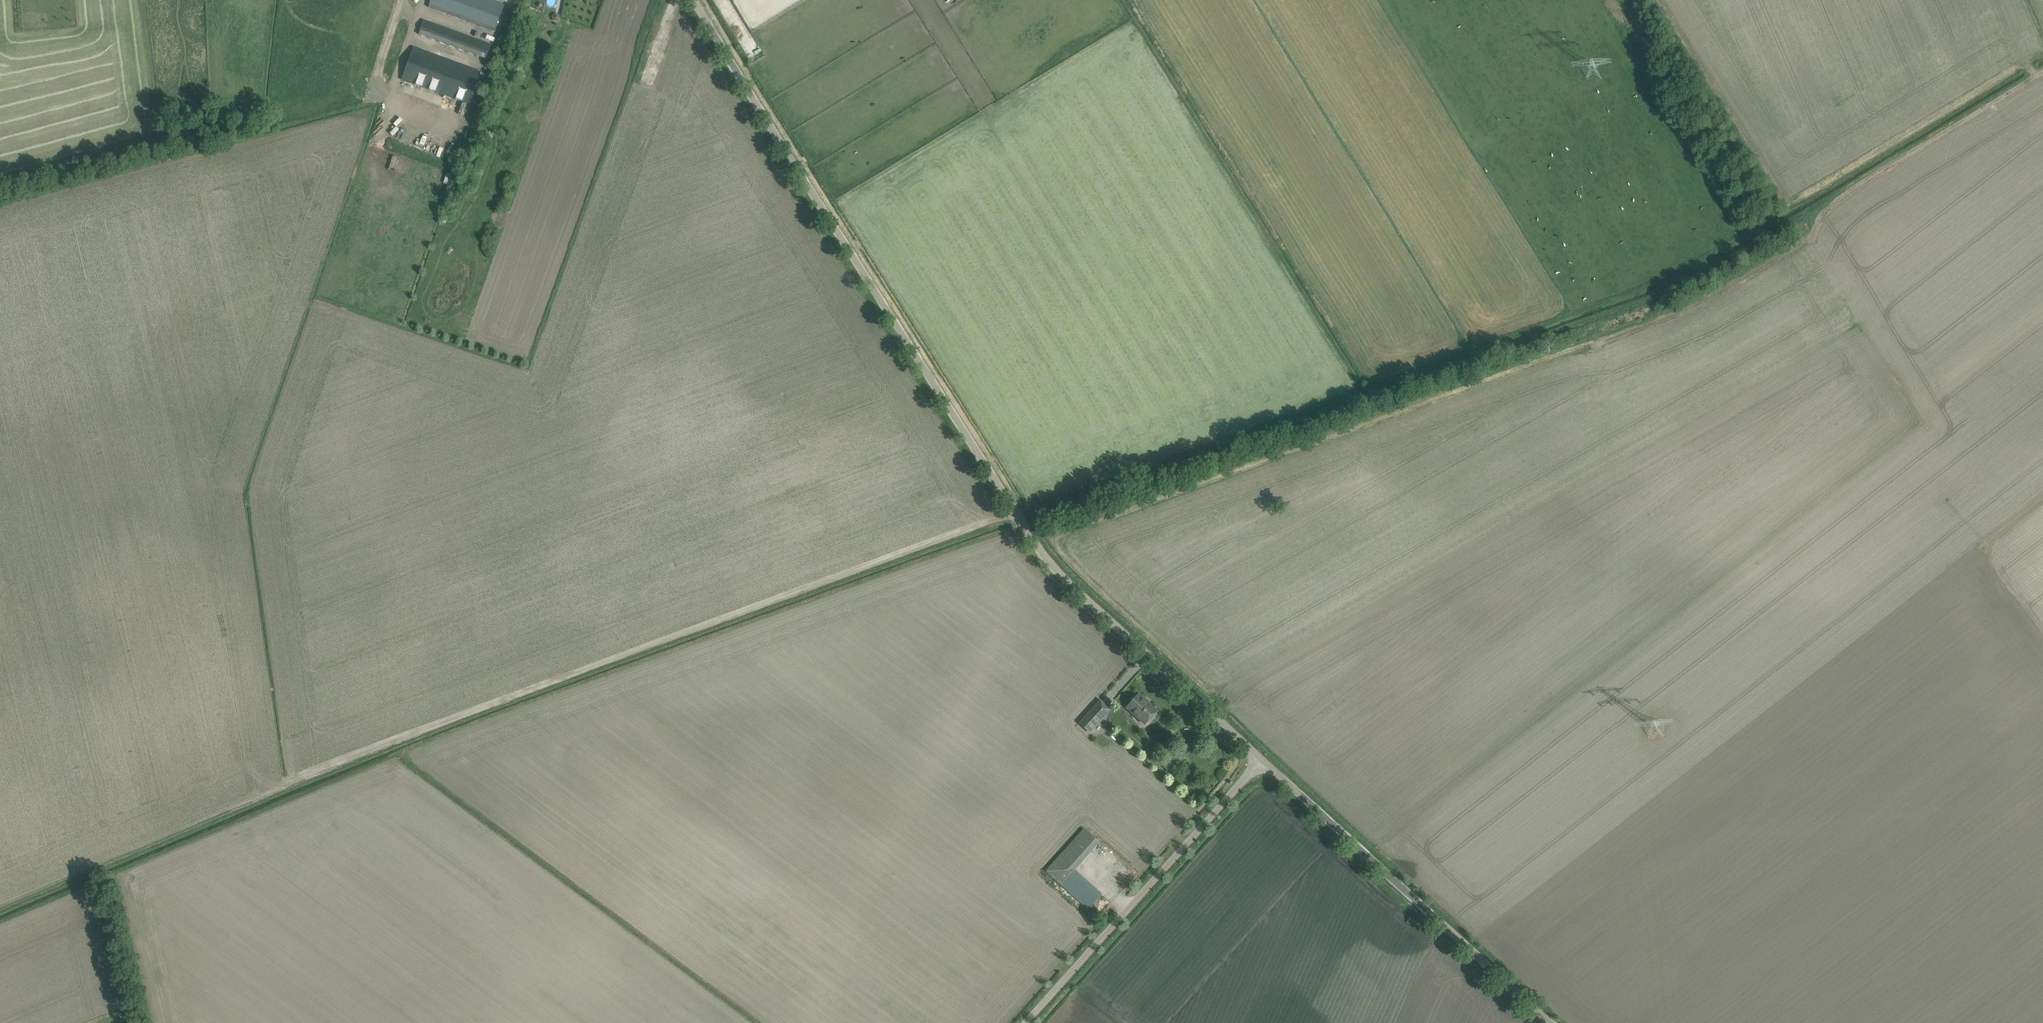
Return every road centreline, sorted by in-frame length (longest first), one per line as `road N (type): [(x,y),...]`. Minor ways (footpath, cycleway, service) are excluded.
road 1 (unclassified): [(1262,759),(1042,554),(694,0)]
road 2 (track): [(1598,345),(1684,311),(1795,247),(1831,204),(2042,72)]
road 3 (unclassified): [(1552,1022),(1262,759)]
road 4 (unclassified): [(1025,1022),(1262,759)]
road 5 (track): [(2042,637),(1985,549),(2042,503)]

